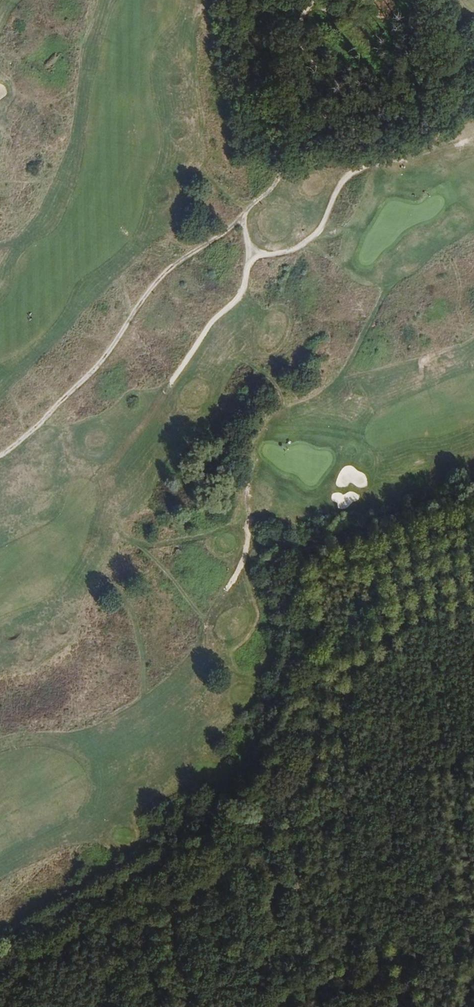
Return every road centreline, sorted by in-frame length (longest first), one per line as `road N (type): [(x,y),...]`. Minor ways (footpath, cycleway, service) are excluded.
road 1 (track): [(160,858),(252,791),(271,751),(285,650),(270,569),(473,485)]
road 2 (track): [(0,945),(160,858)]
road 3 (track): [(185,1006),(160,858)]

